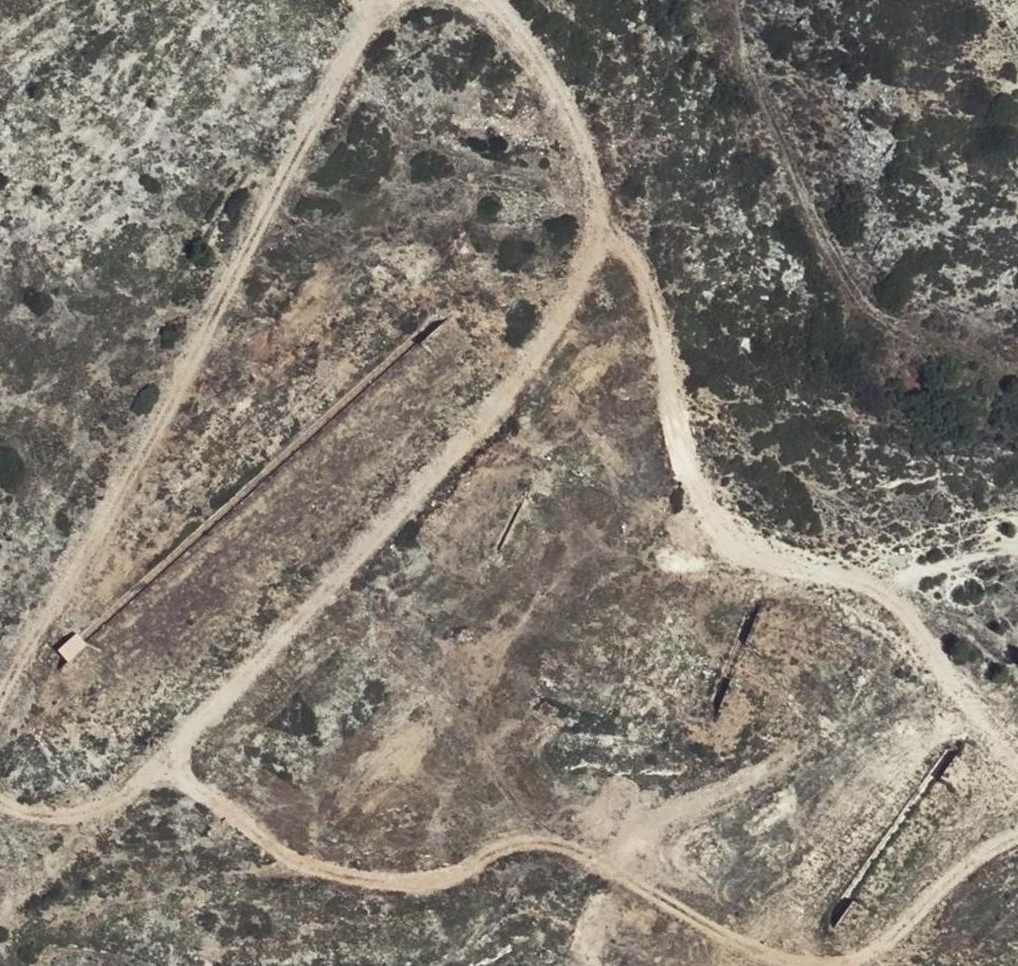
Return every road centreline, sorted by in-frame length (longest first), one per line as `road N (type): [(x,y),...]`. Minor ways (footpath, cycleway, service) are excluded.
road 1 (track): [(0,807),(48,822),(116,798),(543,359),(598,238),(584,160),(508,21),(470,0)]
road 2 (track): [(383,0),(0,721)]
road 3 (track): [(160,759),(319,883),(415,887),(517,849),(562,845),(651,903),(760,956),(798,965)]
road 4 (track): [(1017,747),(897,611),(760,556),(693,506),(640,276),(598,238)]
road 5 (track): [(862,965),(895,909),(1017,841)]

